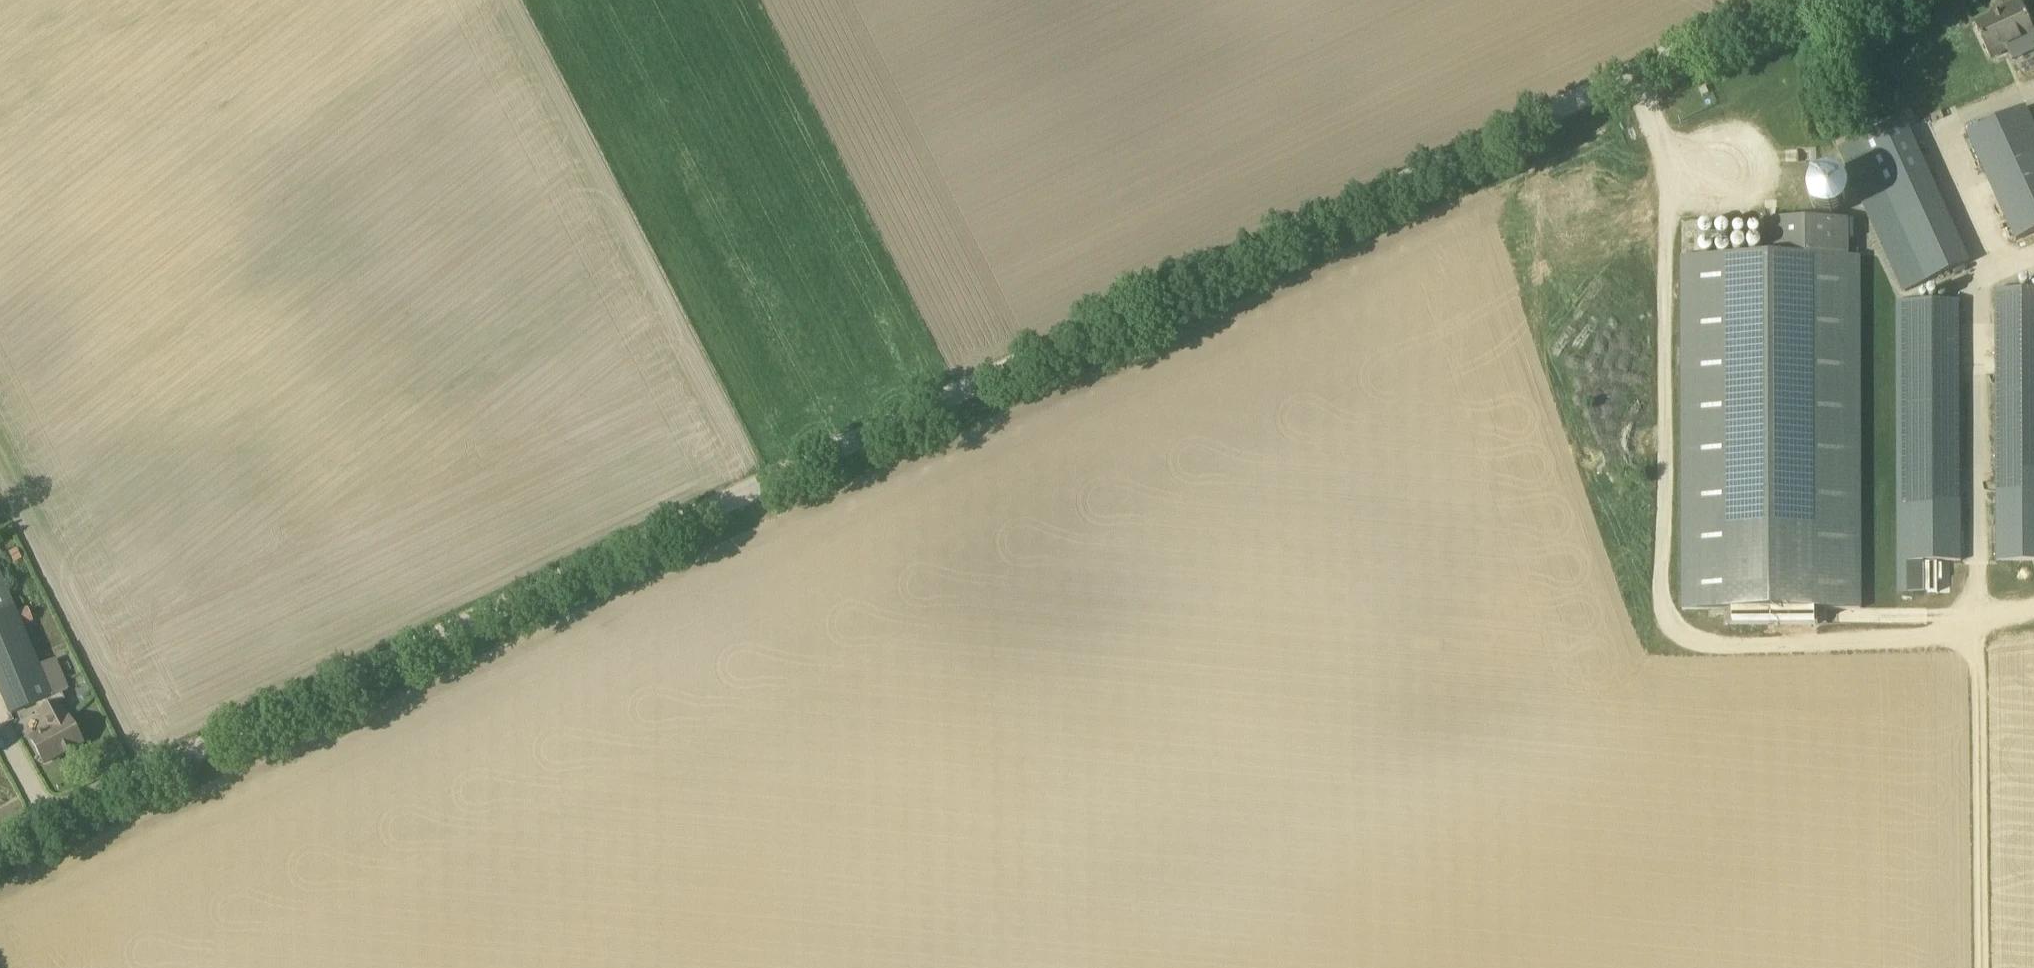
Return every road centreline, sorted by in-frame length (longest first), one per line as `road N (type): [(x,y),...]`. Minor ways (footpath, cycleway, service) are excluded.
road 1 (unclassified): [(0,845),(1803,0)]
road 2 (track): [(1976,602),(1980,967)]

